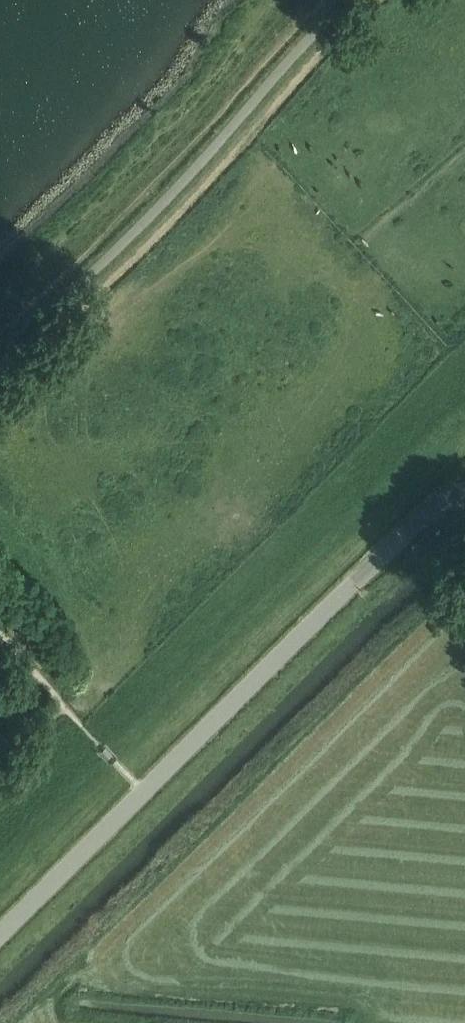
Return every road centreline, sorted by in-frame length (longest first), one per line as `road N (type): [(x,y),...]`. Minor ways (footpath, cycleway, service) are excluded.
road 1 (unclassified): [(0,938),(355,583),(434,514),(464,498)]

